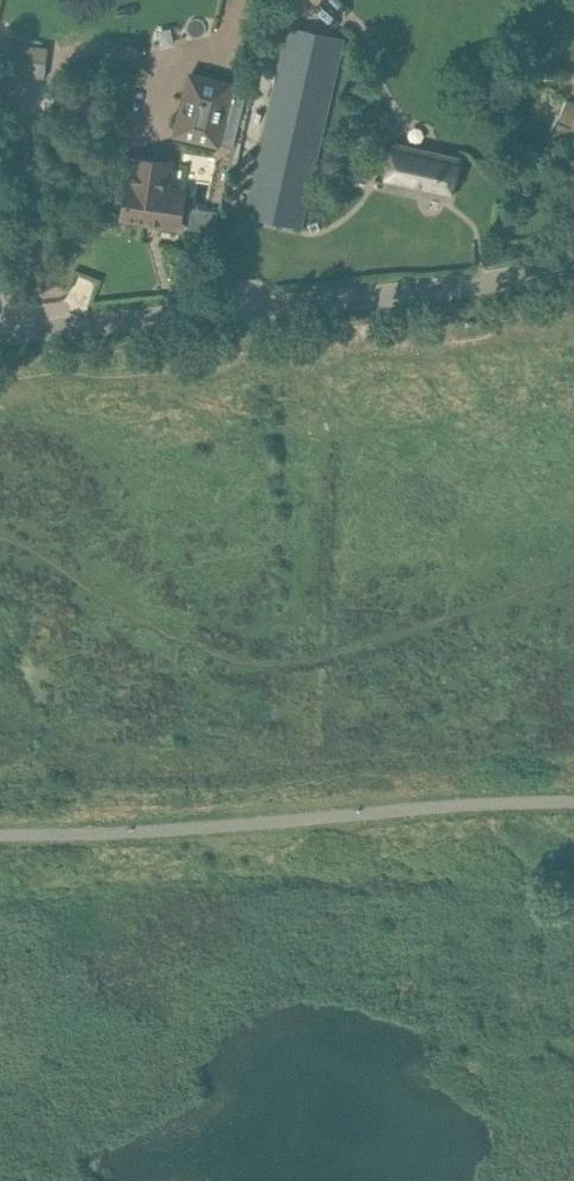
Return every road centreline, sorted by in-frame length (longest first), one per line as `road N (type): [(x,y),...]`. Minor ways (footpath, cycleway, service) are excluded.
road 1 (residential): [(0,334),(430,290),(573,261)]

